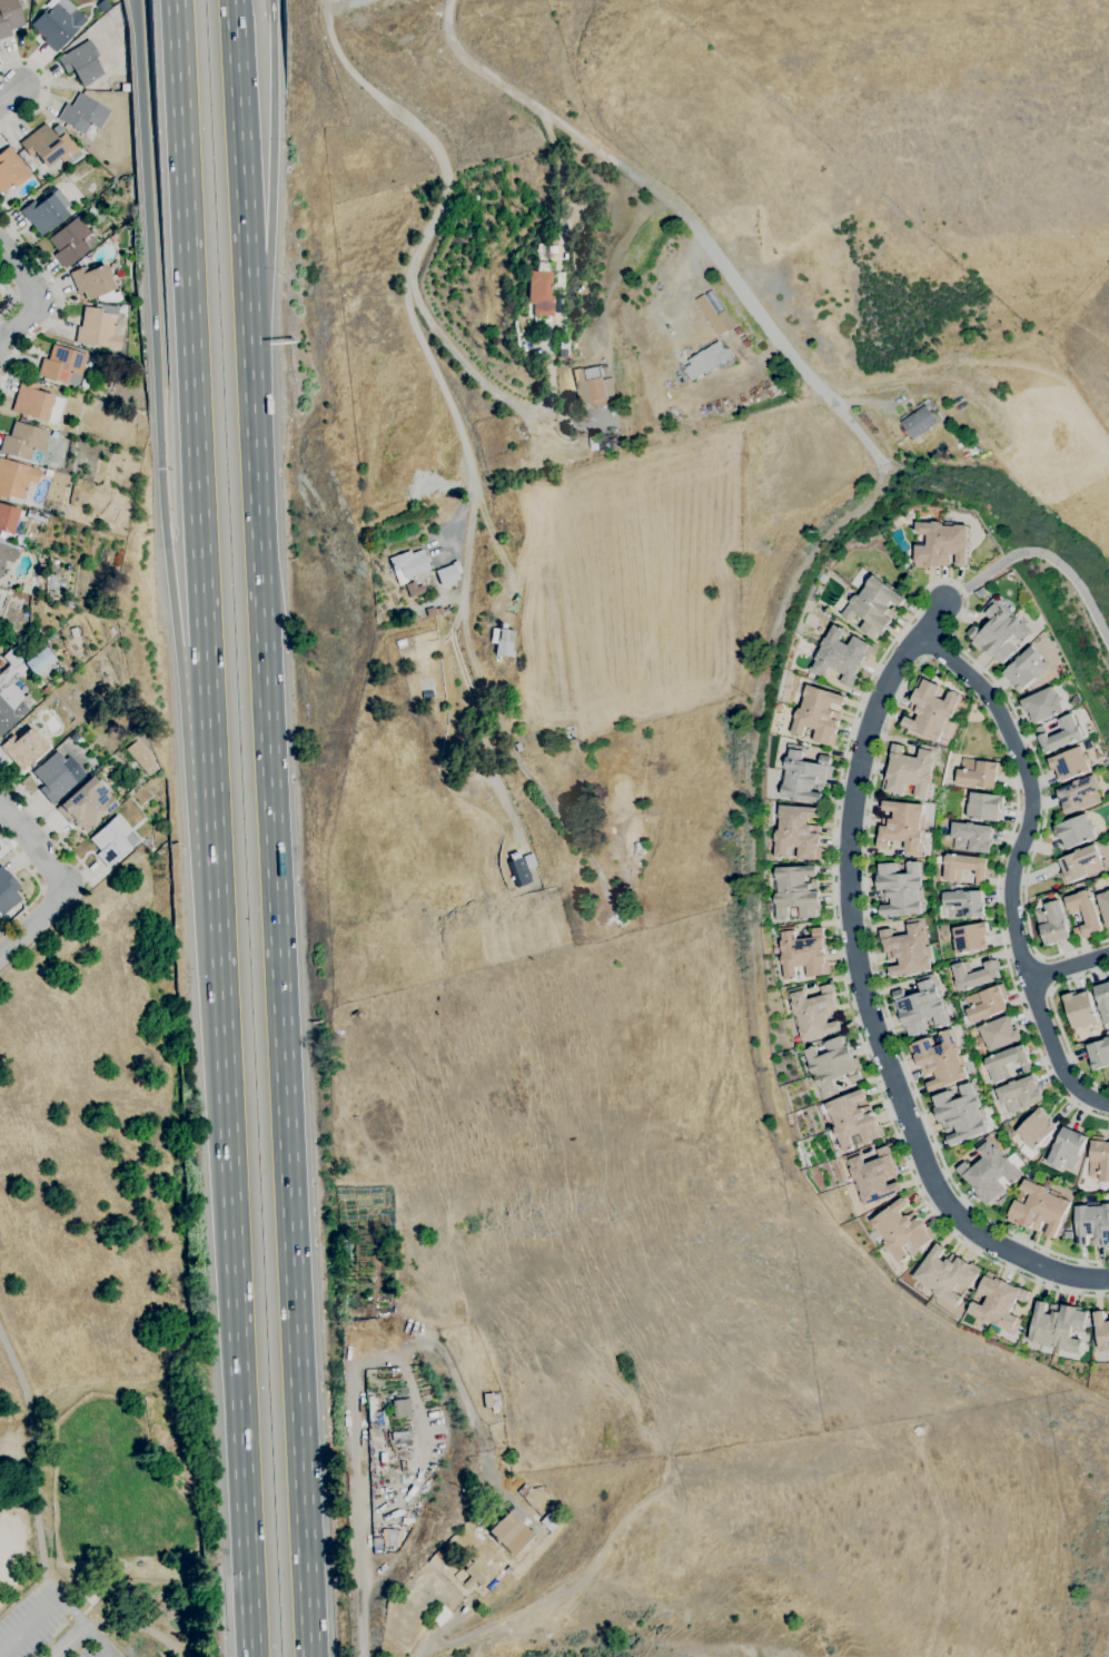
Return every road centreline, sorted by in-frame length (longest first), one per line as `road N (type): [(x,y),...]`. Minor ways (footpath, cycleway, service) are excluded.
road 1 (motorway): [(310,1656),(250,345)]
road 2 (residential): [(942,601),(890,672),(853,796),(852,936),(868,1014),(928,1185),(962,1227),(1068,1275),(1108,1275)]
road 3 (motorway): [(214,870),(250,1656)]
road 4 (motorway): [(136,0),(177,647),(205,688)]
road 5 (motorway): [(173,0),(205,688)]
road 6 (residential): [(920,632),(978,683),(1031,788),(1009,896),(1028,979),(1071,1084),(1108,1104)]
road 7 (motorway): [(248,308),(267,253),(273,0)]
road 8 (motorway): [(248,308),(233,0)]
road 9 (track): [(353,1355),(365,1656)]
road 10 (motorway): [(205,688),(214,870)]
road 11 (residential): [(0,343),(37,300),(0,243)]

